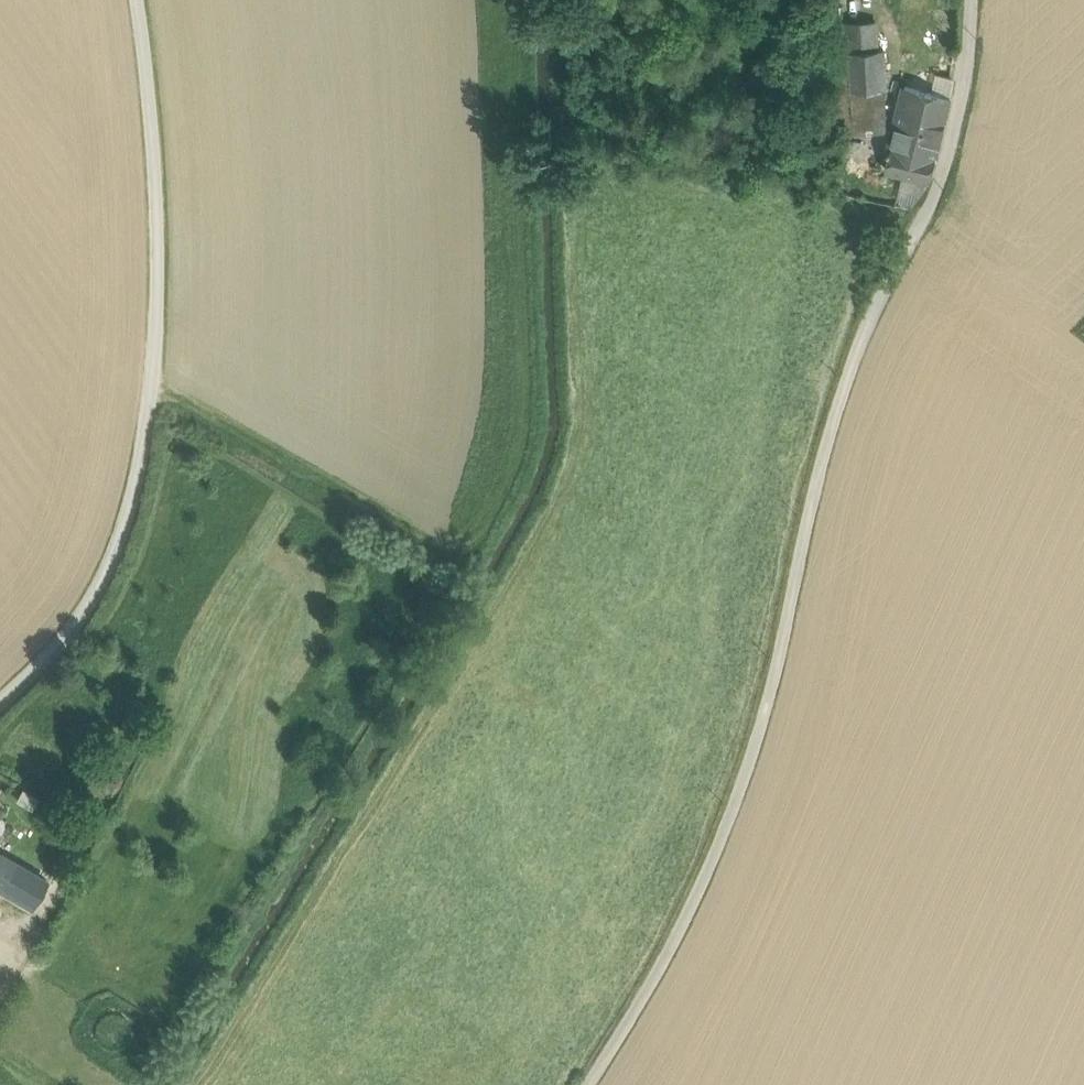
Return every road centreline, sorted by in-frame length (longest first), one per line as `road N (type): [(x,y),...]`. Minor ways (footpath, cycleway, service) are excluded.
road 1 (residential): [(589,1084),(682,922),(771,701),(826,458),(875,310),(936,201),(963,126),(974,0)]
road 2 (unclassified): [(138,0),(153,112),(156,386),(106,583),(0,702)]

